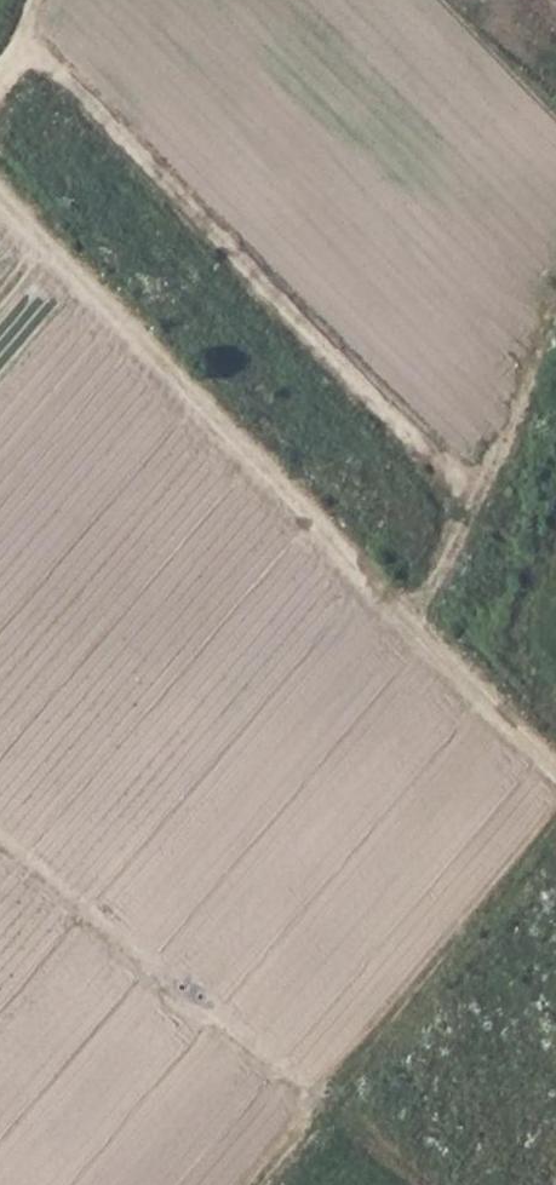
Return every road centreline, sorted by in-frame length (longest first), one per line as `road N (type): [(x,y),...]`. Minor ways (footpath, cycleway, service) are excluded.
road 1 (track): [(555,775),(0,197)]
road 2 (track): [(0,65),(22,41),(476,488)]
road 3 (track): [(412,626),(555,290)]

